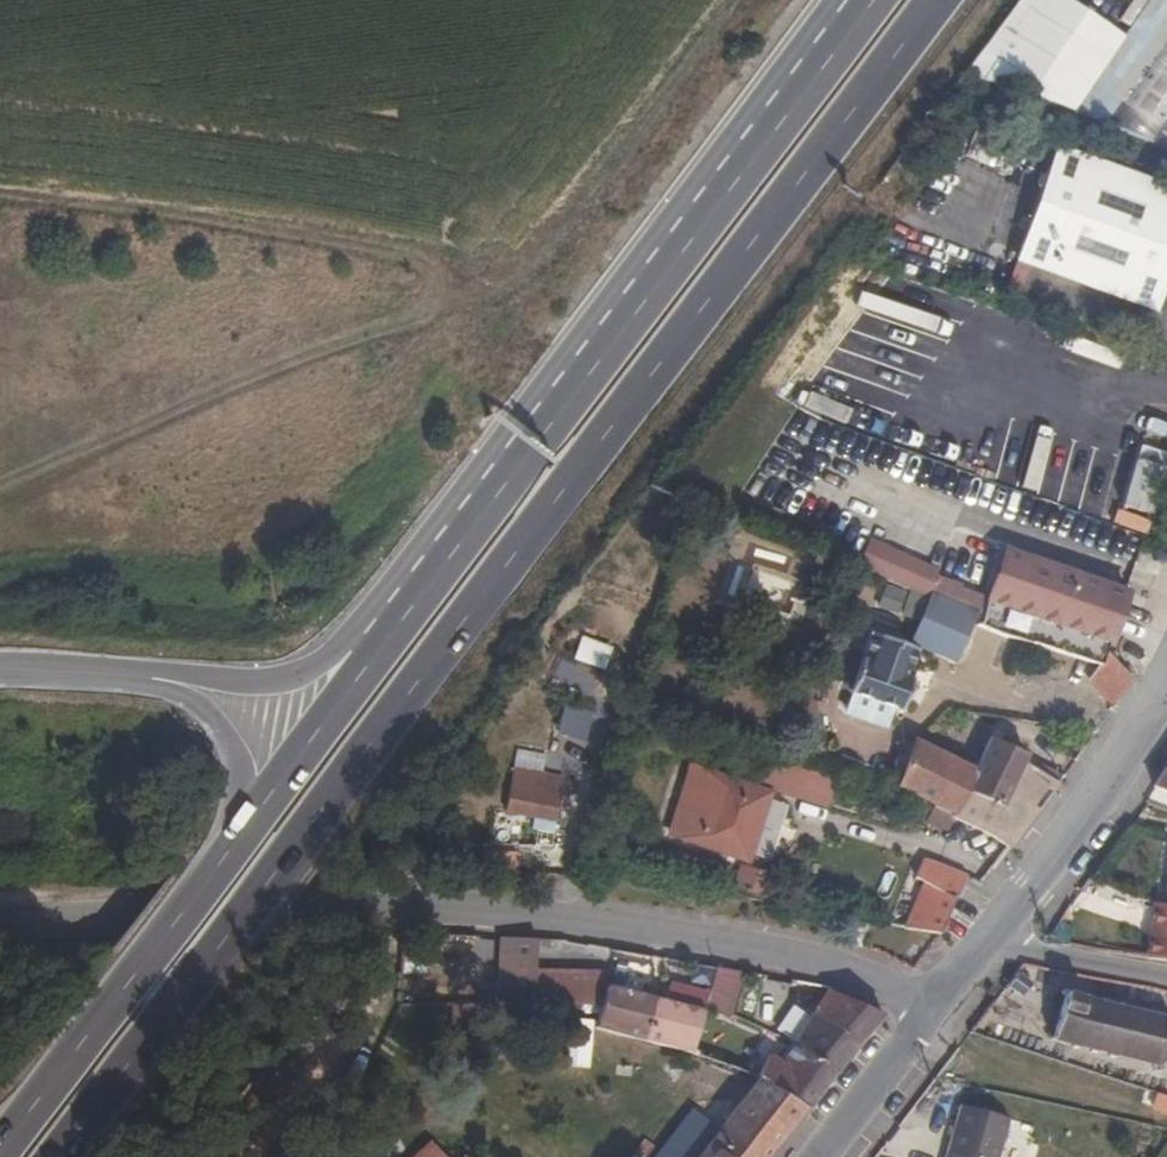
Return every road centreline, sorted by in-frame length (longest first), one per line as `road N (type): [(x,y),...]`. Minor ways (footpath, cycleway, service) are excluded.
road 1 (primary): [(62,1156),(938,0)]
road 2 (track): [(0,498),(517,276),(165,215),(0,197)]
road 3 (tertiary): [(935,1005),(808,962),(556,919),(316,906),(0,925)]
road 4 (primary): [(878,0),(403,623)]
road 5 (primary): [(237,839),(0,1150)]
road 6 (track): [(517,276),(710,0)]
road 7 (unclassified): [(991,933),(1166,672)]
road 8 (primary): [(403,623),(237,839)]
road 9 (primary): [(403,623),(287,680),(163,680)]
road 10 (primary): [(163,680),(207,703),(226,731),(237,839)]
road 11 (tertiary): [(819,1156),(935,1005)]
road 12 (residential): [(1166,978),(1024,951),(991,933)]
road 13 (primary): [(163,680),(0,674)]

